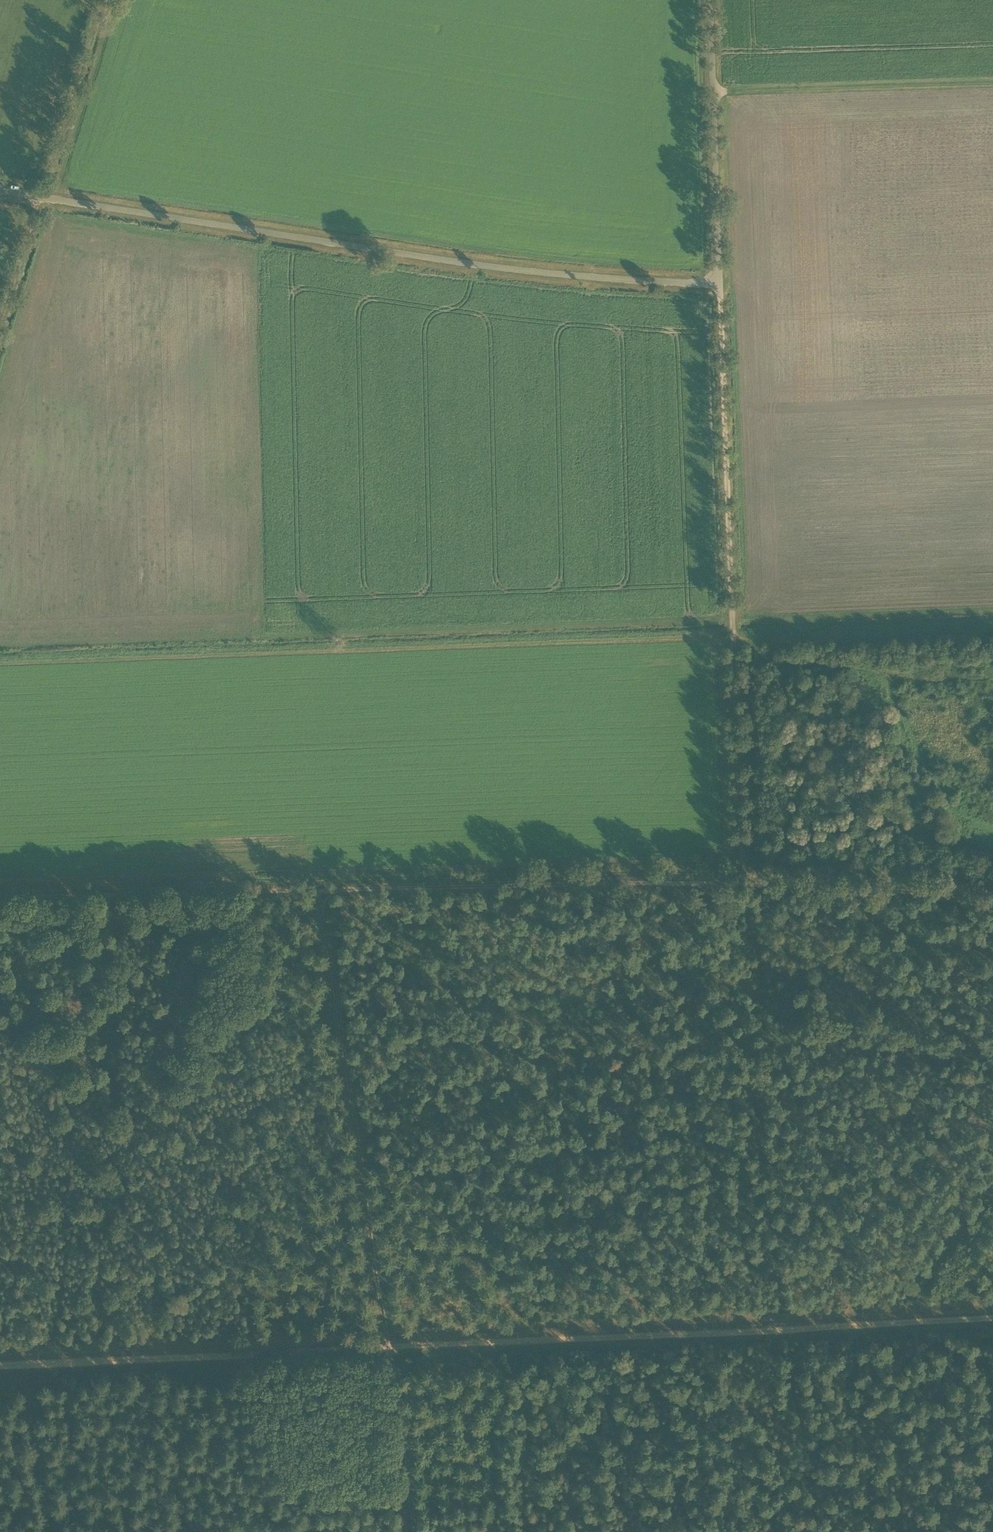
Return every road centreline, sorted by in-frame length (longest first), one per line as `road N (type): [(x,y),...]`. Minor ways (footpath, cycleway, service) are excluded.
road 1 (unclassified): [(0,191),(463,262),(719,286),(710,0)]
road 2 (track): [(992,1314),(0,1360)]
road 3 (track): [(0,889),(744,875)]
road 4 (track): [(380,1331),(314,890)]
road 5 (track): [(314,890),(742,885)]
road 6 (track): [(735,638),(719,286)]
road 7 (track): [(314,890),(0,898)]
road 8 (track): [(992,82),(713,90)]
road 9 (track): [(735,638),(798,665),(992,679)]
road 10 (track): [(735,636),(992,625)]
road 11 (track): [(742,885),(902,891),(992,906)]
road 12 (track): [(744,875),(735,638)]
road 13 (track): [(101,0),(40,197)]
road 14 (track): [(385,1354),(411,1531)]
road 15 (track): [(0,325),(40,197)]

